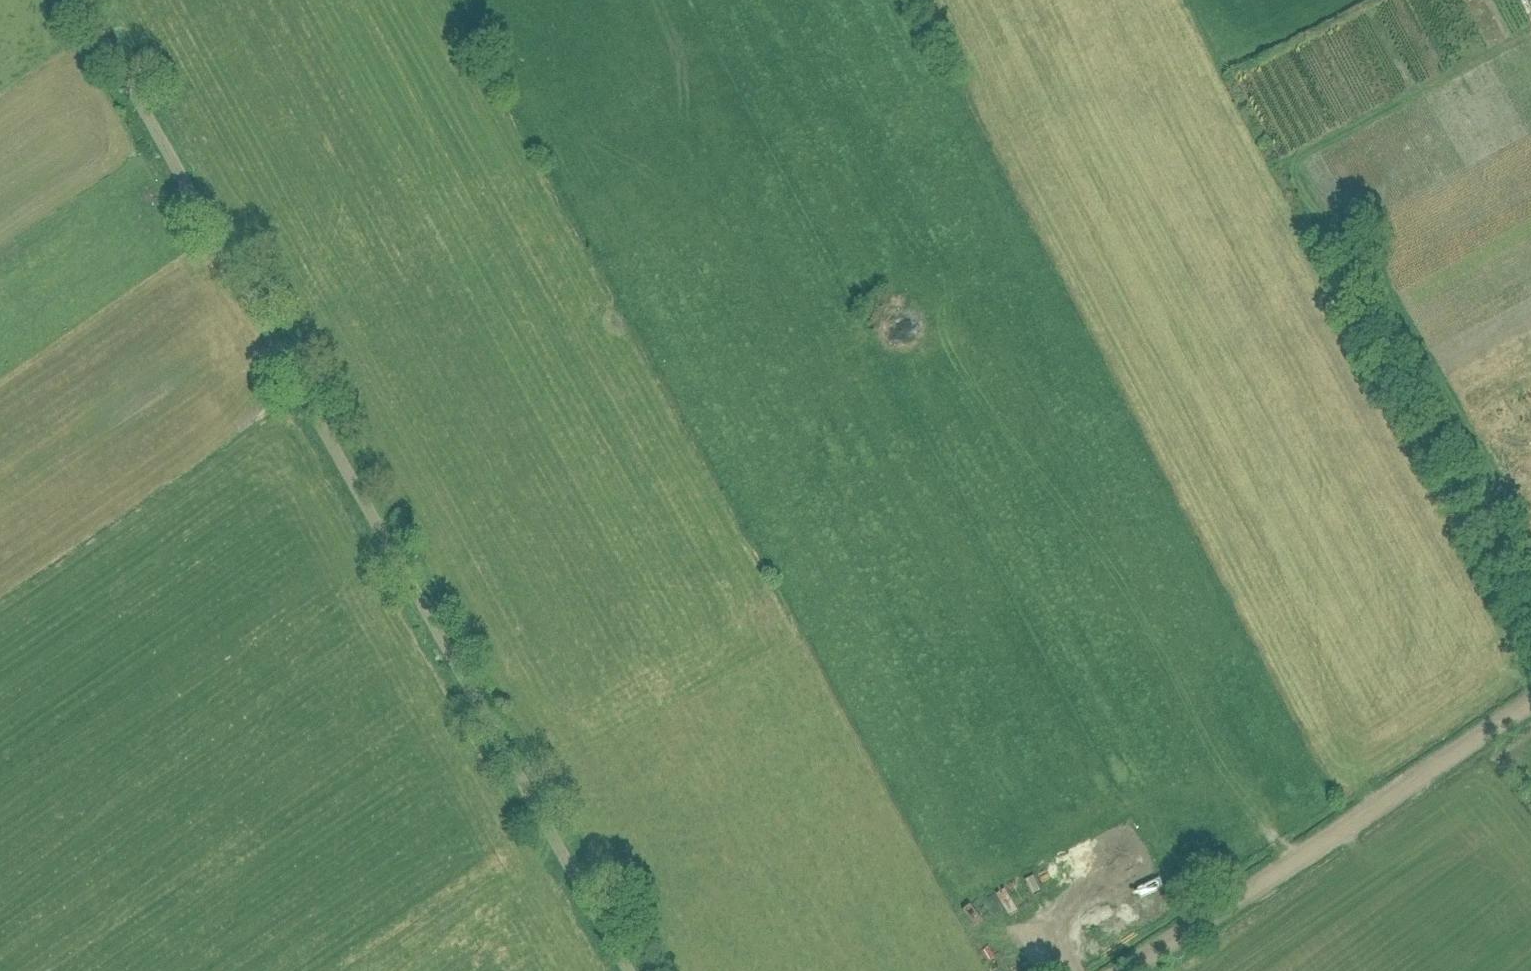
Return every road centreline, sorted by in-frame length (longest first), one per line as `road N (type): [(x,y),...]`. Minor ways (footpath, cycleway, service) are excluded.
road 1 (unclassified): [(629,970),(80,0)]
road 2 (track): [(1130,970),(1530,705)]

